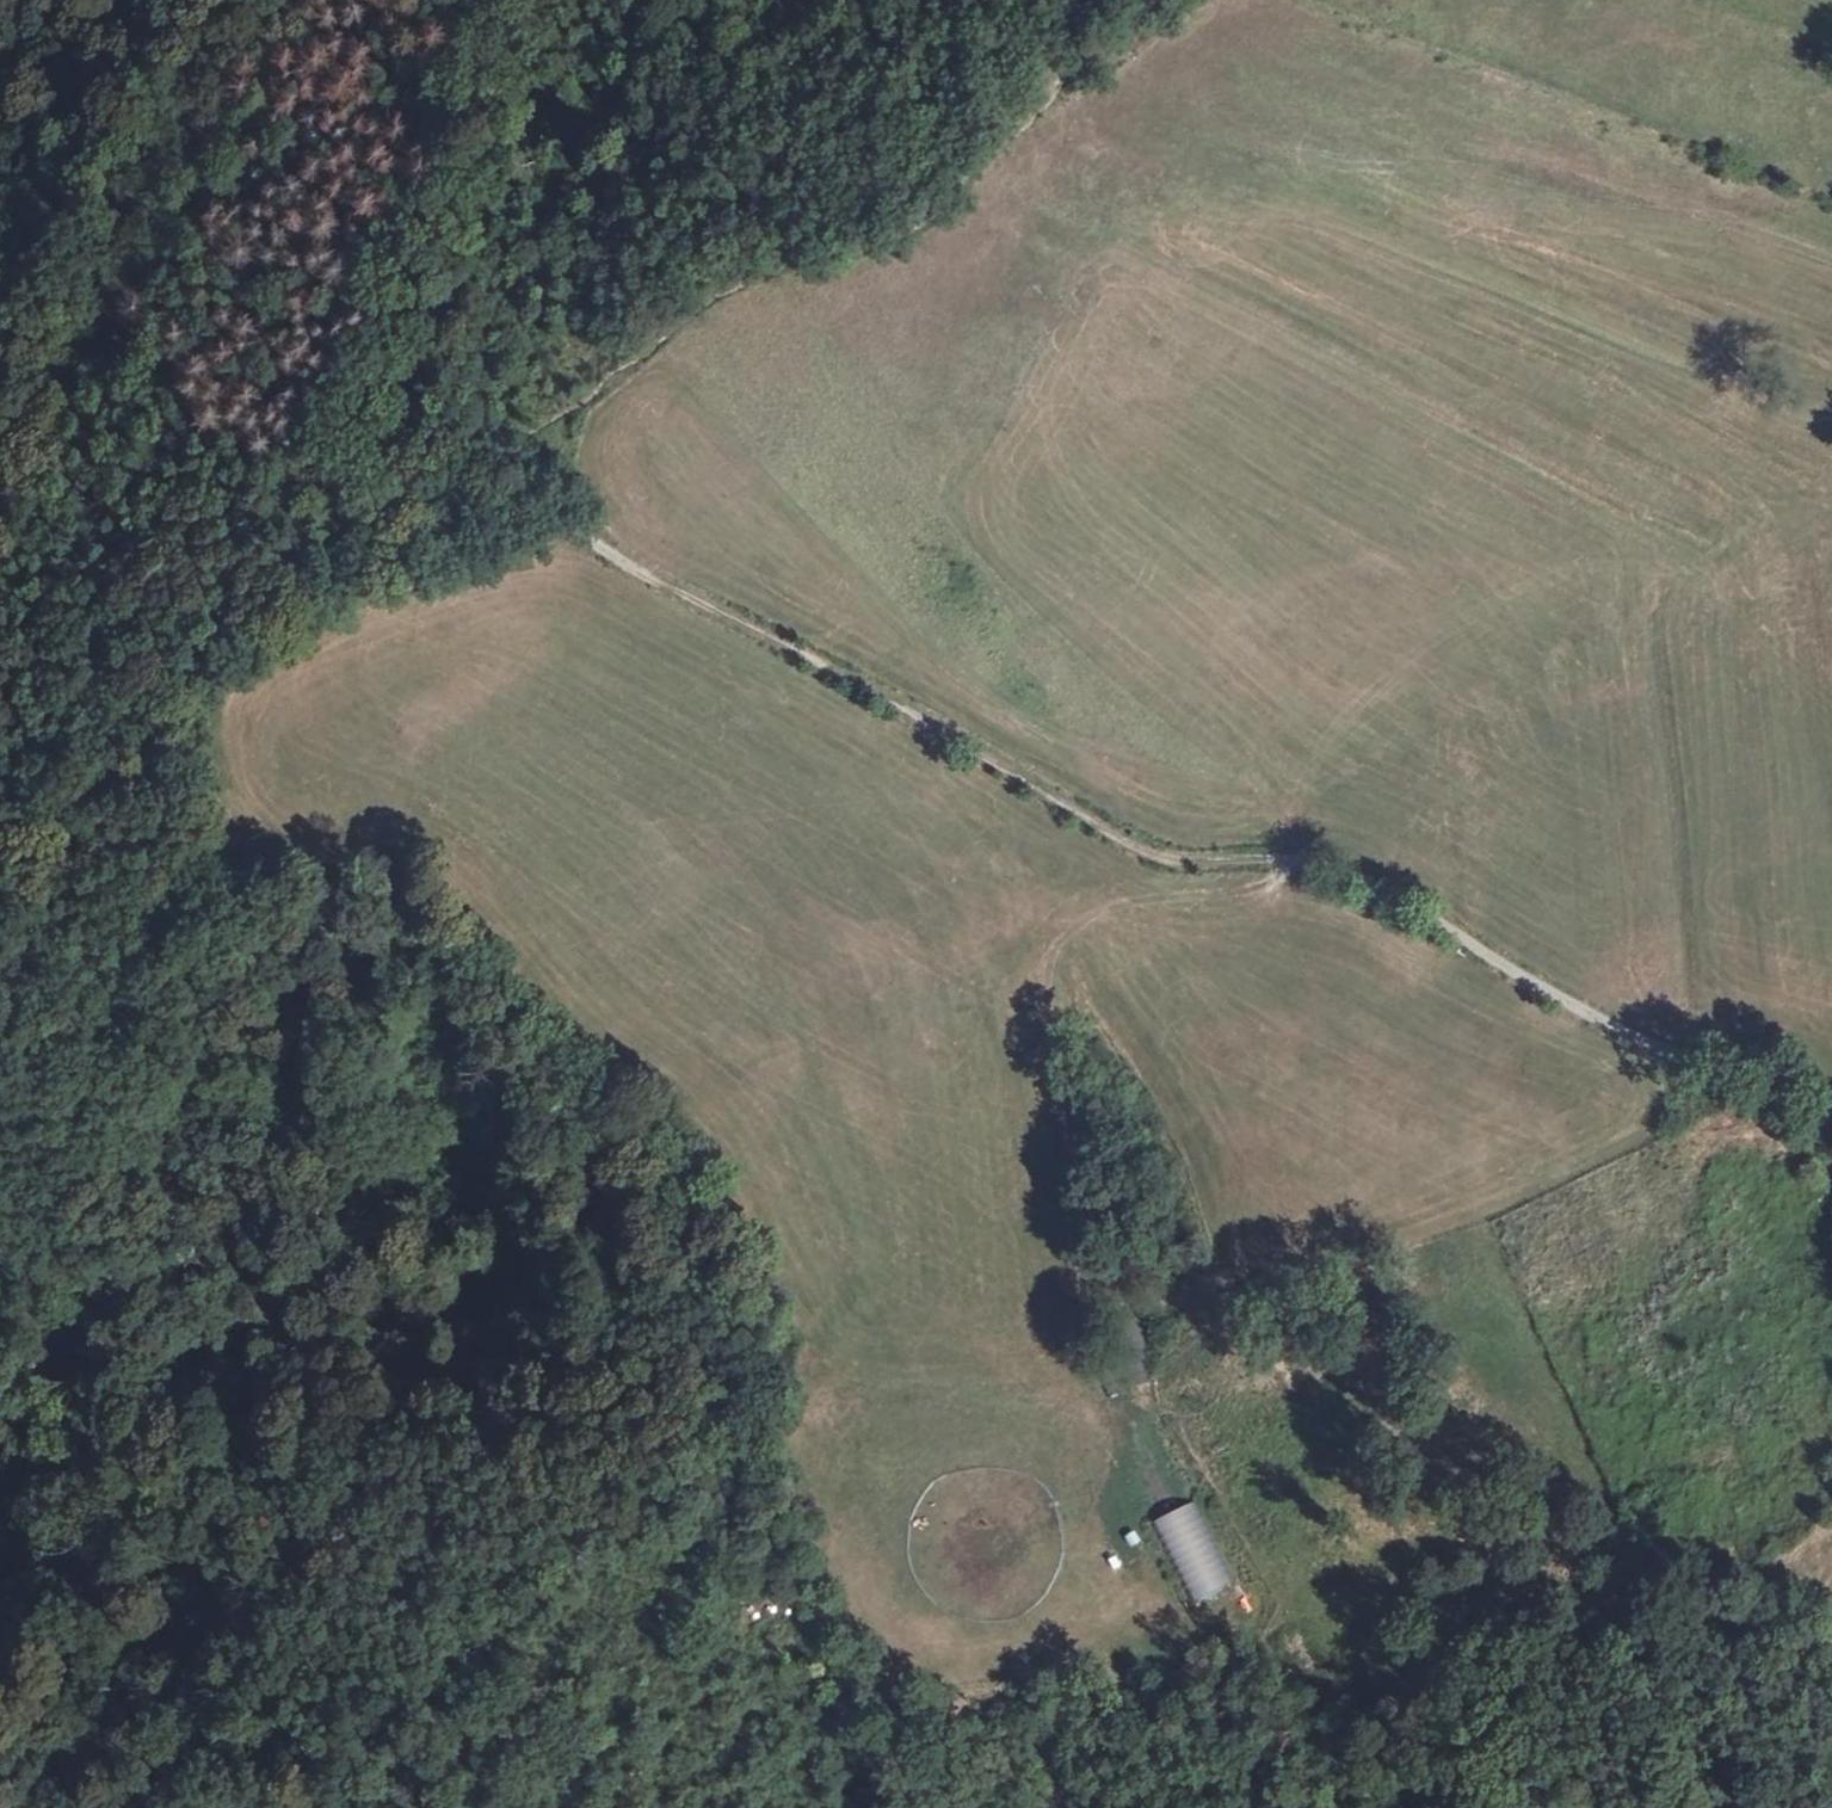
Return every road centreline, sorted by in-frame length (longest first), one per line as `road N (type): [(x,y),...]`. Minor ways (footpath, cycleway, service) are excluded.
road 1 (track): [(429,505),(486,495),(560,508),(644,574),(855,683),(1121,838),(1165,858),(1298,858),(1371,883),(1637,1040),(1831,1100)]
road 2 (track): [(429,505),(393,513),(191,616),(104,689),(0,805)]

